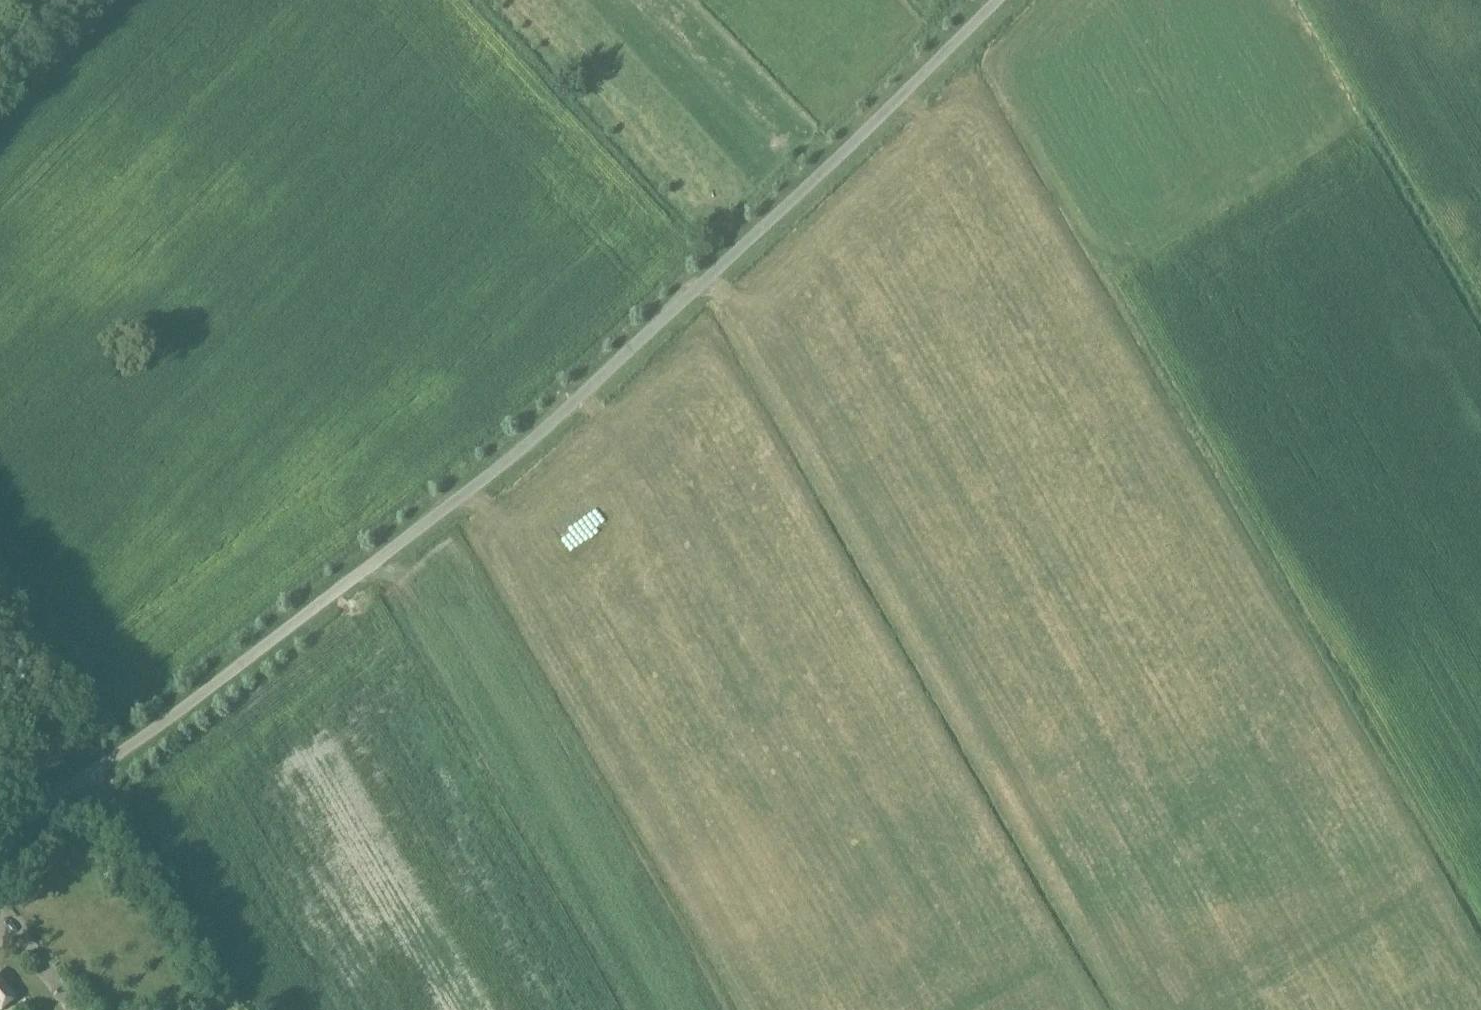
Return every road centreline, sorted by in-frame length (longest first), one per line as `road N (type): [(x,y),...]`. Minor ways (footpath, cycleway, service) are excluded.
road 1 (unclassified): [(0,861),(98,774),(473,504),(1018,0)]

